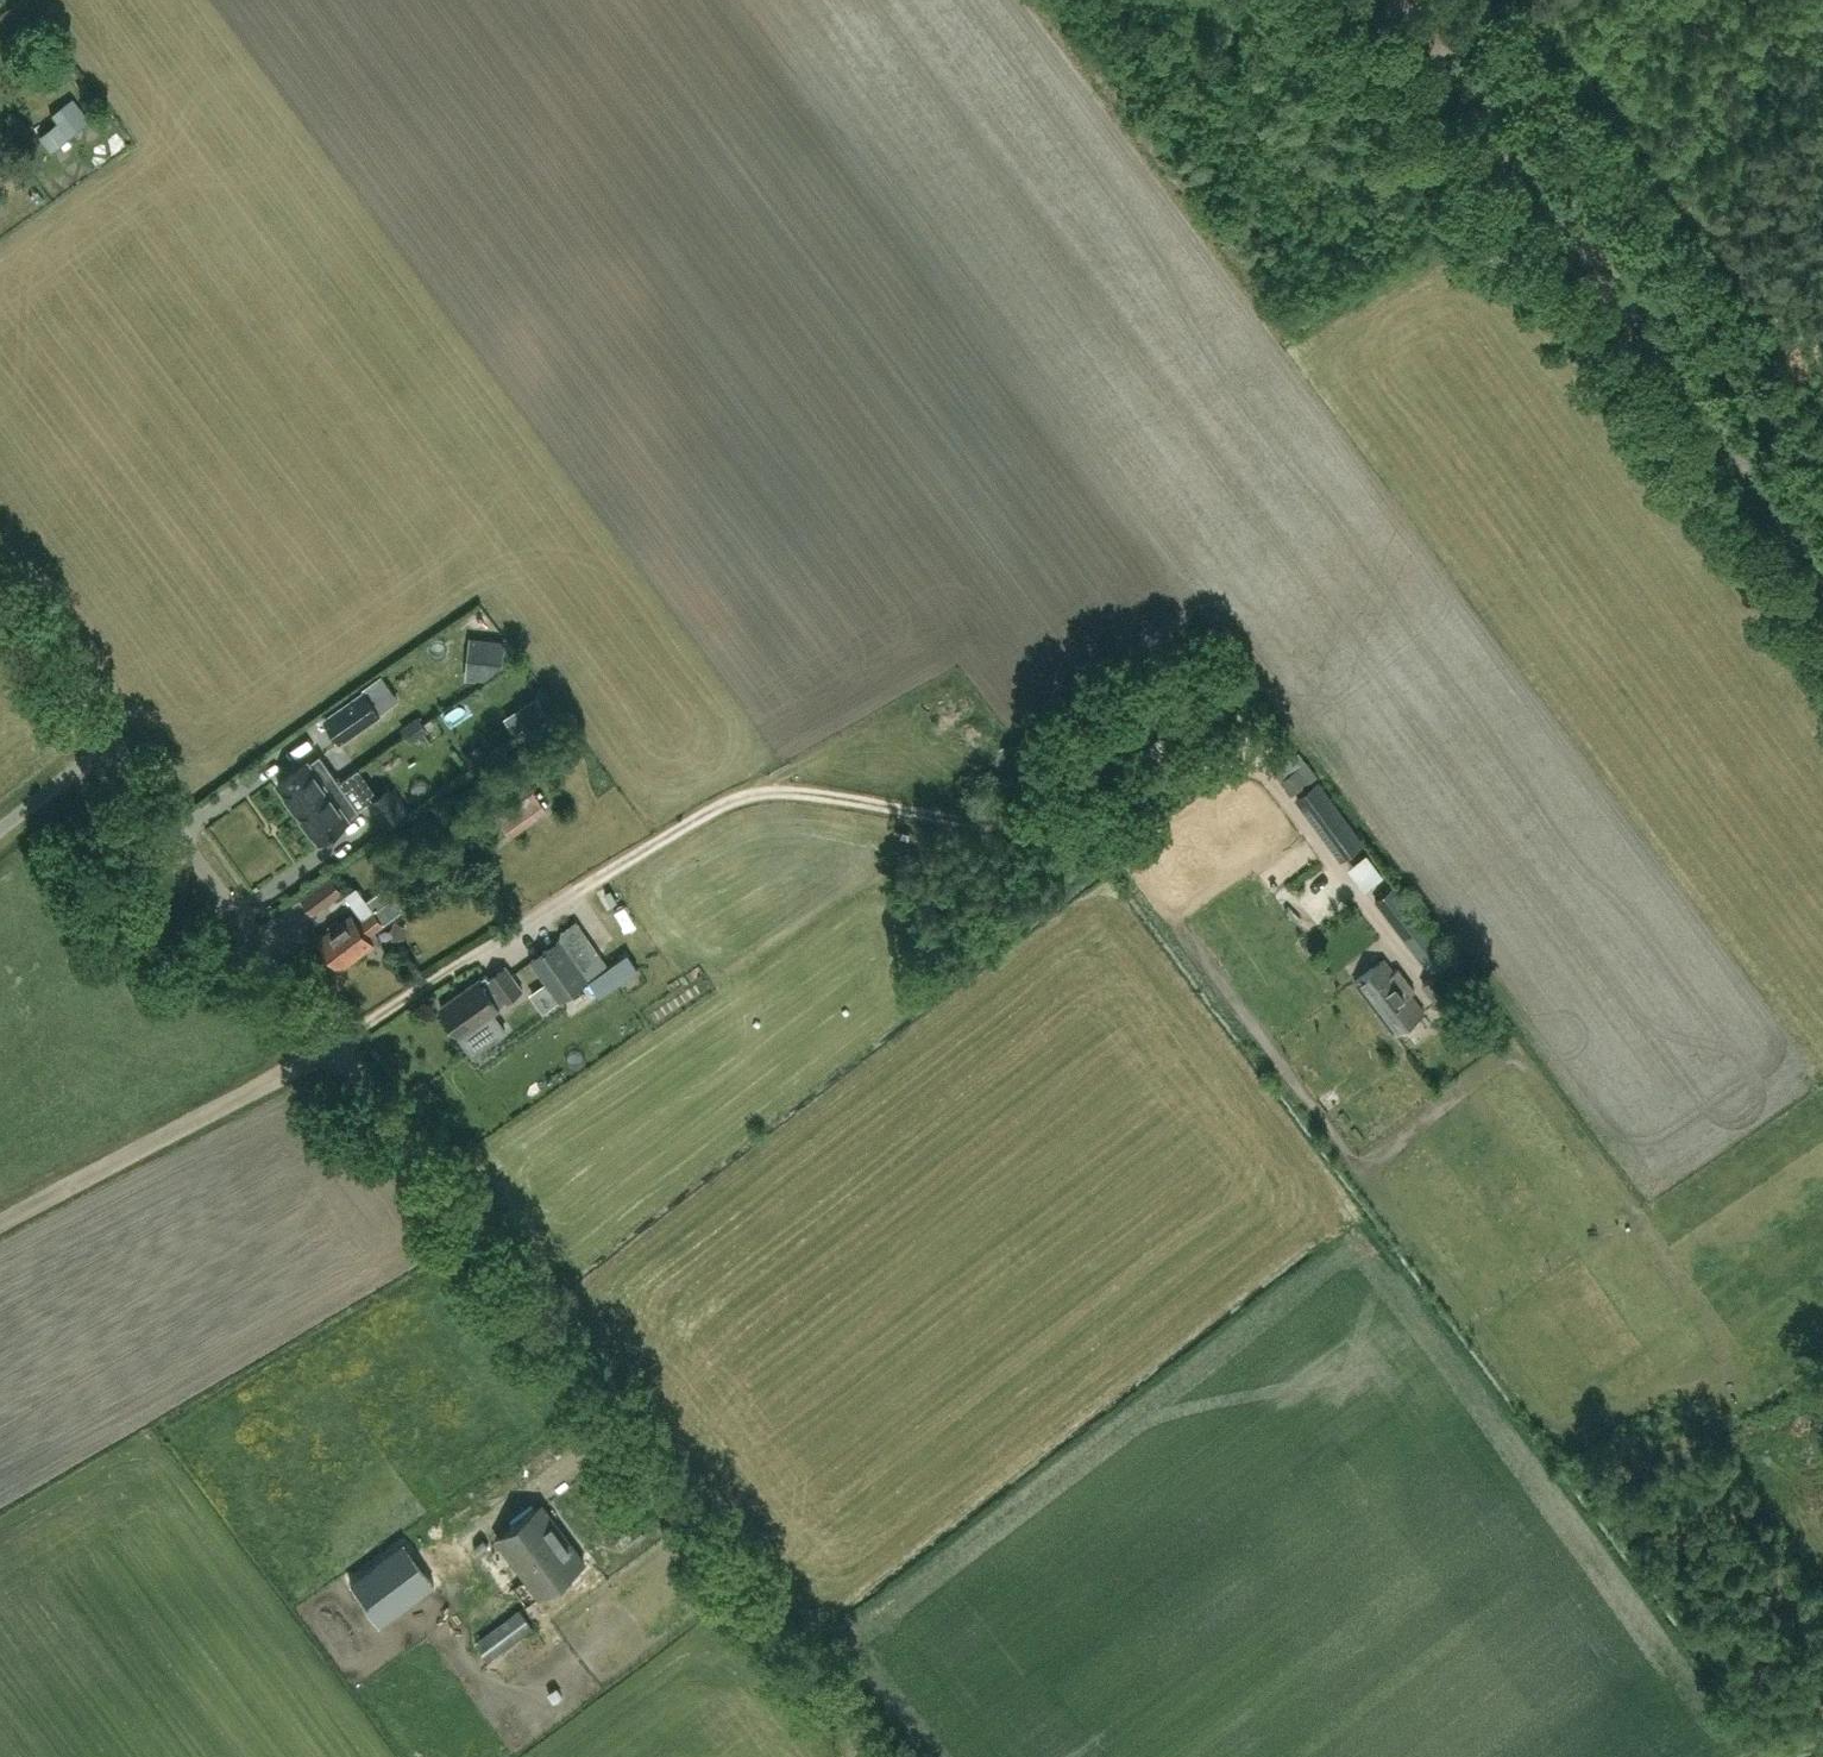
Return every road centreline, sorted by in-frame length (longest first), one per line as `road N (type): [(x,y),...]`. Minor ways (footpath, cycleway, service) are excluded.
road 1 (unclassified): [(877,1756),(330,1048),(0,595)]
road 2 (track): [(1822,577),(1398,0)]

